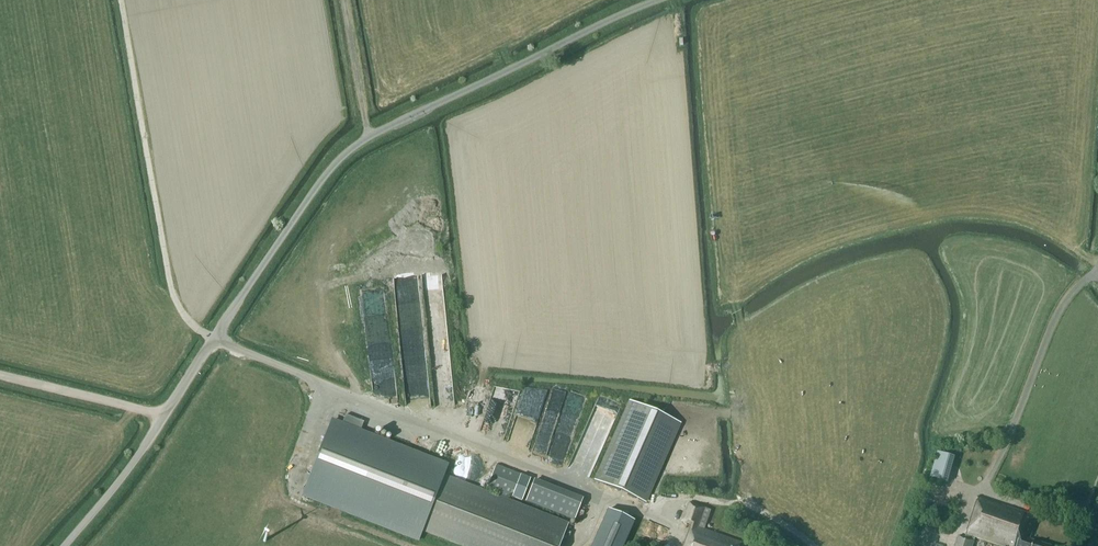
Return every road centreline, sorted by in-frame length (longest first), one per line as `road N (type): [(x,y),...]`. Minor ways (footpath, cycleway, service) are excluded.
road 1 (unclassified): [(67,545),(144,451),(332,170),(368,139),(620,15),(666,0)]
road 2 (track): [(164,417),(0,374)]
road 3 (track): [(368,139),(344,0)]

